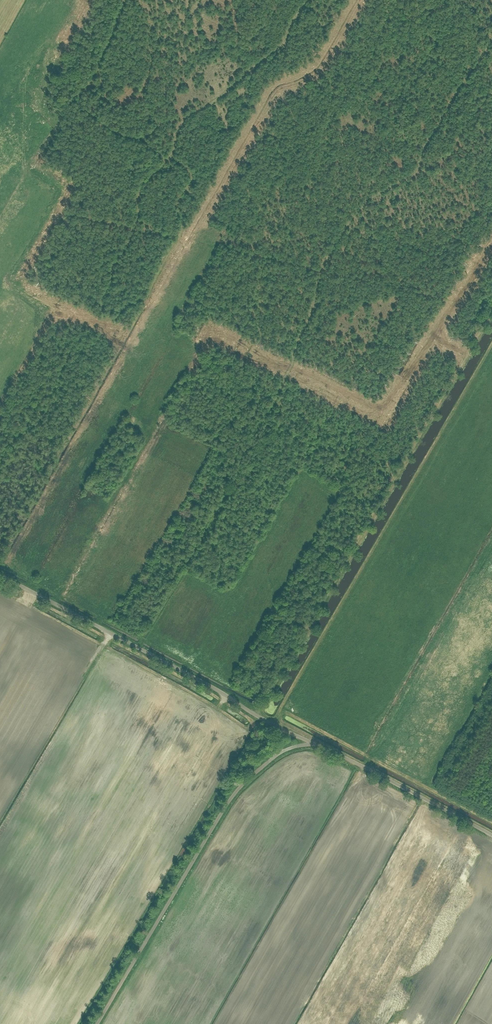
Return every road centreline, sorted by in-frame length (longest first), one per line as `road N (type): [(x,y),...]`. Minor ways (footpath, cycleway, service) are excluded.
road 1 (unclassified): [(97,1023),(228,802),(280,752)]
road 2 (unclassified): [(279,729),(0,575)]
road 3 (unclassified): [(491,835),(315,744)]

